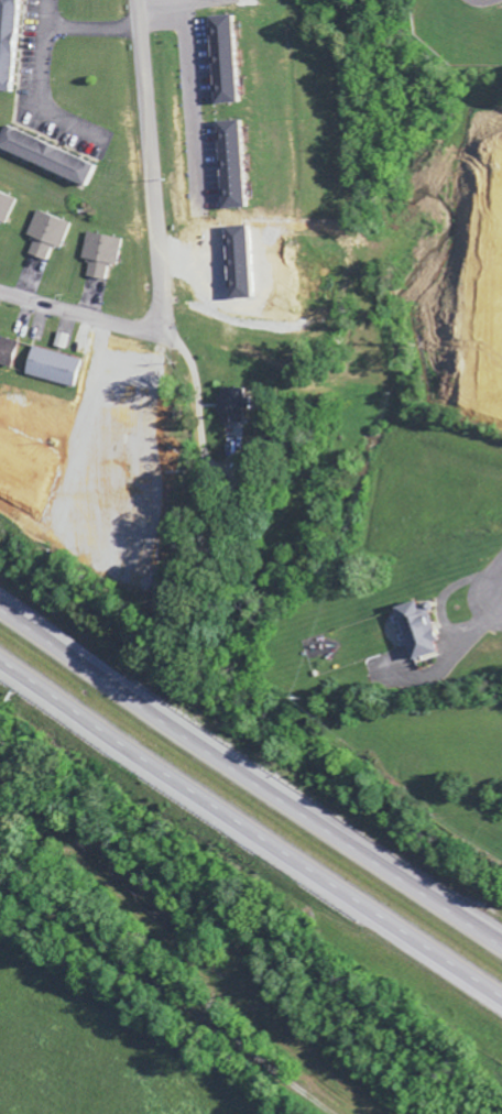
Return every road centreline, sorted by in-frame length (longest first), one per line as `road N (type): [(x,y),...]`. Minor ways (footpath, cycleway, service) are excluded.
road 1 (motorway): [(0,659),(501,996)]
road 2 (motorway): [(501,944),(0,608)]
road 3 (residential): [(139,0),(163,337)]
road 4 (residential): [(0,292),(163,337)]

